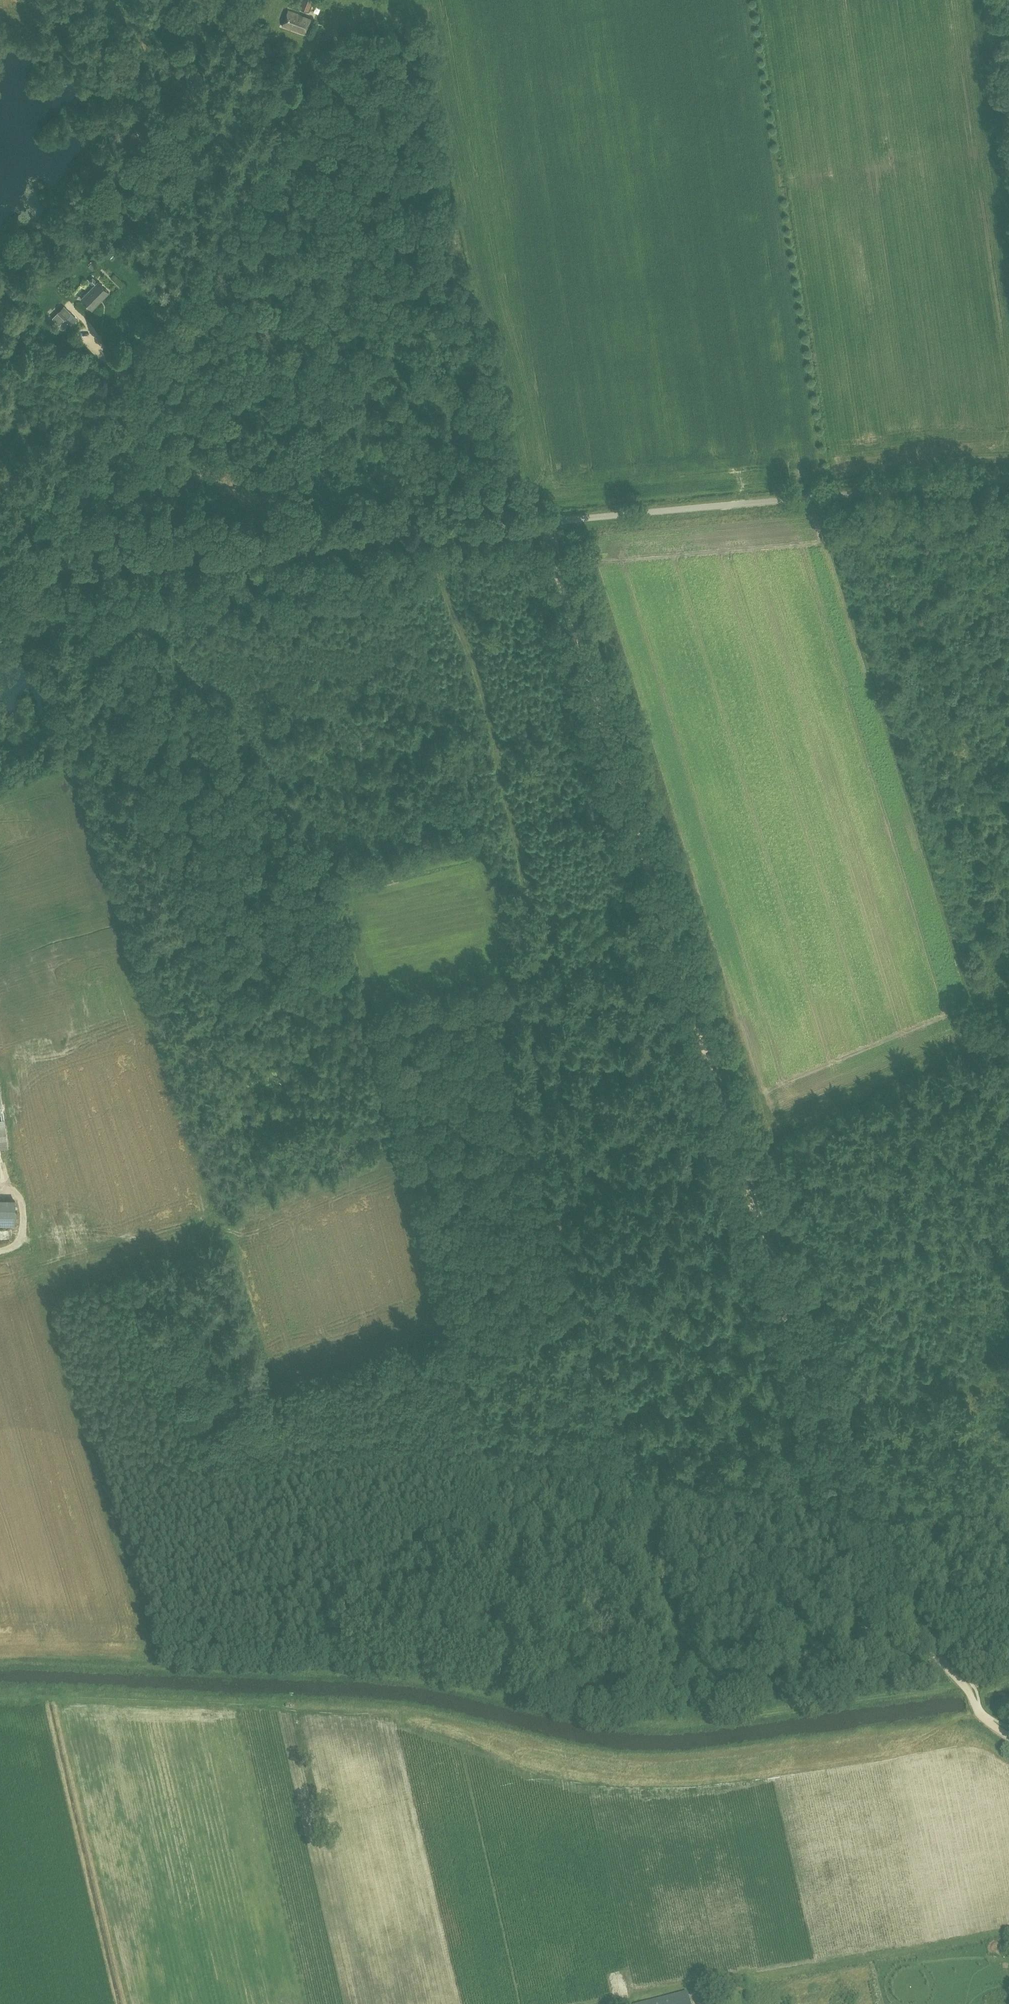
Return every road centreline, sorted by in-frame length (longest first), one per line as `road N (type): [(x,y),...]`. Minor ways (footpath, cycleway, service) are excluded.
road 1 (track): [(969,1690),(888,1605),(862,1555),(544,522)]
road 2 (track): [(438,531),(442,582),(475,668),(518,846),(523,919),(509,949),(503,1067),(585,1315),(689,1676)]
road 3 (unclassified): [(0,572),(1008,478)]
road 4 (track): [(77,565),(91,617),(161,647),(217,711),(254,782),(289,818),(324,876),(340,886),(407,1142),(399,1159)]
road 5 (track): [(219,221),(195,157),(190,111),(226,0)]
road 6 (track): [(820,1421),(1008,1379)]

